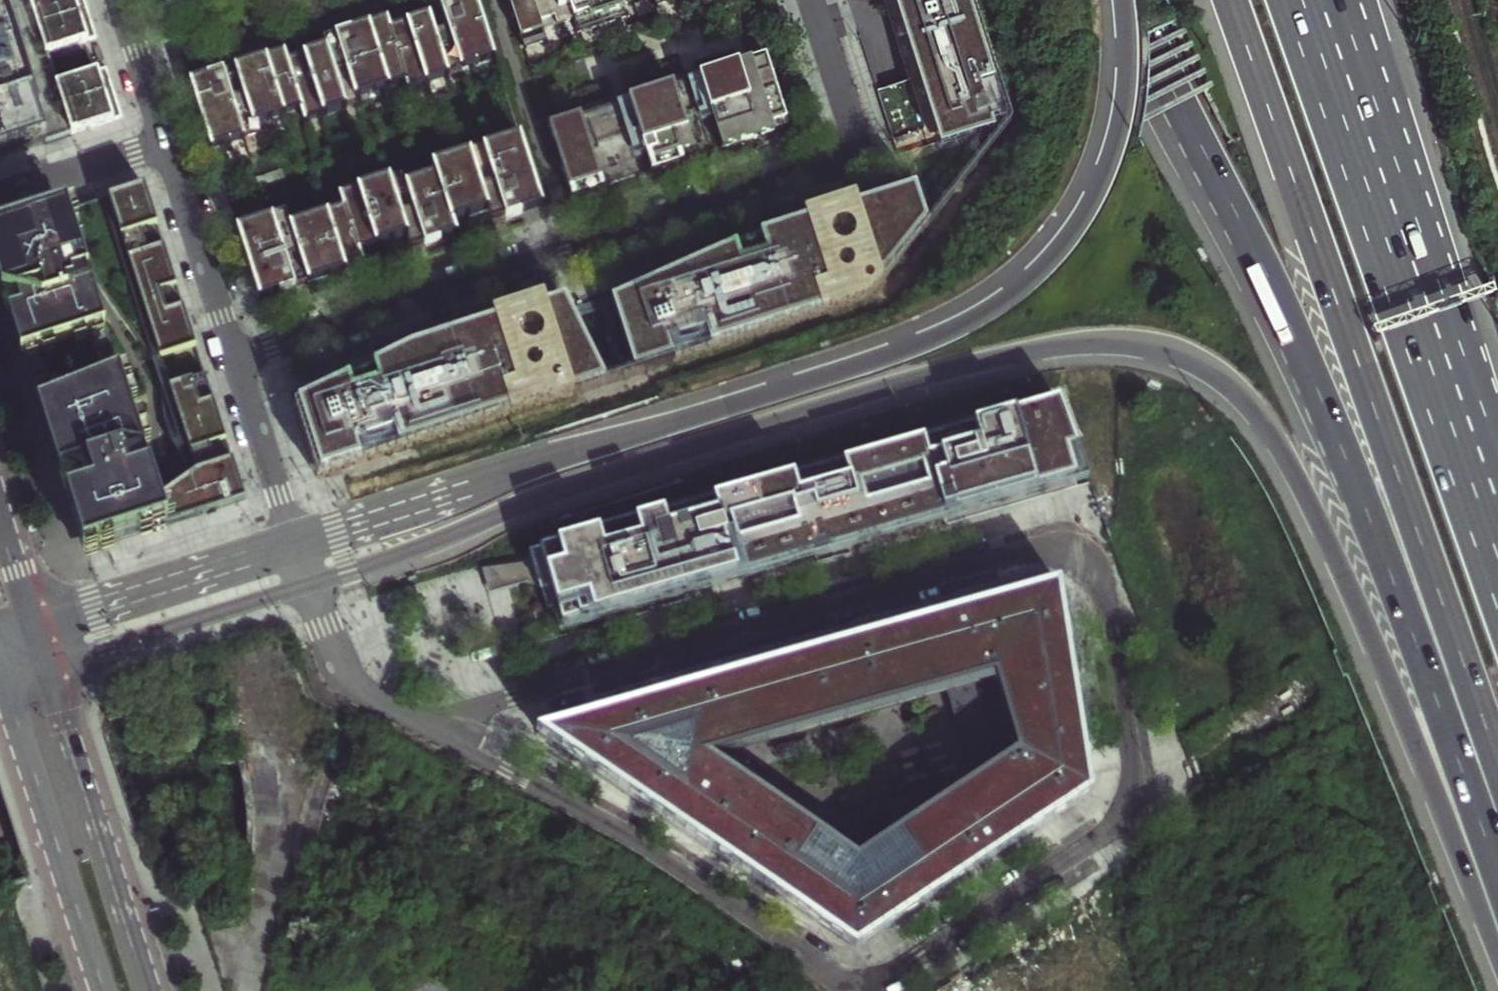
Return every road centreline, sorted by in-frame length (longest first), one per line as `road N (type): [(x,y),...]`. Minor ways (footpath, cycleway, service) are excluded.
road 1 (trunk): [(309,585),(540,496),(1000,360),(1084,343),(1168,349),(1229,382),(1277,439),(1359,606),(1497,952)]
road 2 (residential): [(861,982),(914,958),(1108,830),(1125,809),(1133,771),(1111,630),(1102,583),(1083,561),(1049,550),(1007,555),(417,726)]
road 3 (trunk): [(1121,0),(1126,102),(1105,176),(1072,236),(1039,274),(976,321),(902,352),(295,541)]
road 4 (trunk): [(1171,87),(1291,326),(1497,858)]
road 5 (trunk): [(1229,0),(1497,758)]
road 6 (residential): [(235,360),(827,167),(850,152),(853,127)]
road 7 (trunk): [(1497,526),(1316,0)]
road 8 (residential): [(417,726),(630,836),(829,973),(861,982)]
road 9 (primary): [(149,990),(49,670)]
road 10 (primary): [(2,686),(103,990)]
road 11 (primary): [(49,670),(309,585)]
road 12 (primary): [(295,541),(37,627)]
road 13 (residential): [(235,360),(165,143)]
road 14 (residential): [(235,360),(295,541)]
road 15 (residential): [(309,585),(342,669),(370,698),(417,726)]
road 16 (residential): [(165,143),(0,196)]
road 17 (residential): [(165,143),(120,0)]
road 18 (residential): [(813,0),(853,127)]
road 19 (primary): [(37,627),(0,502)]

